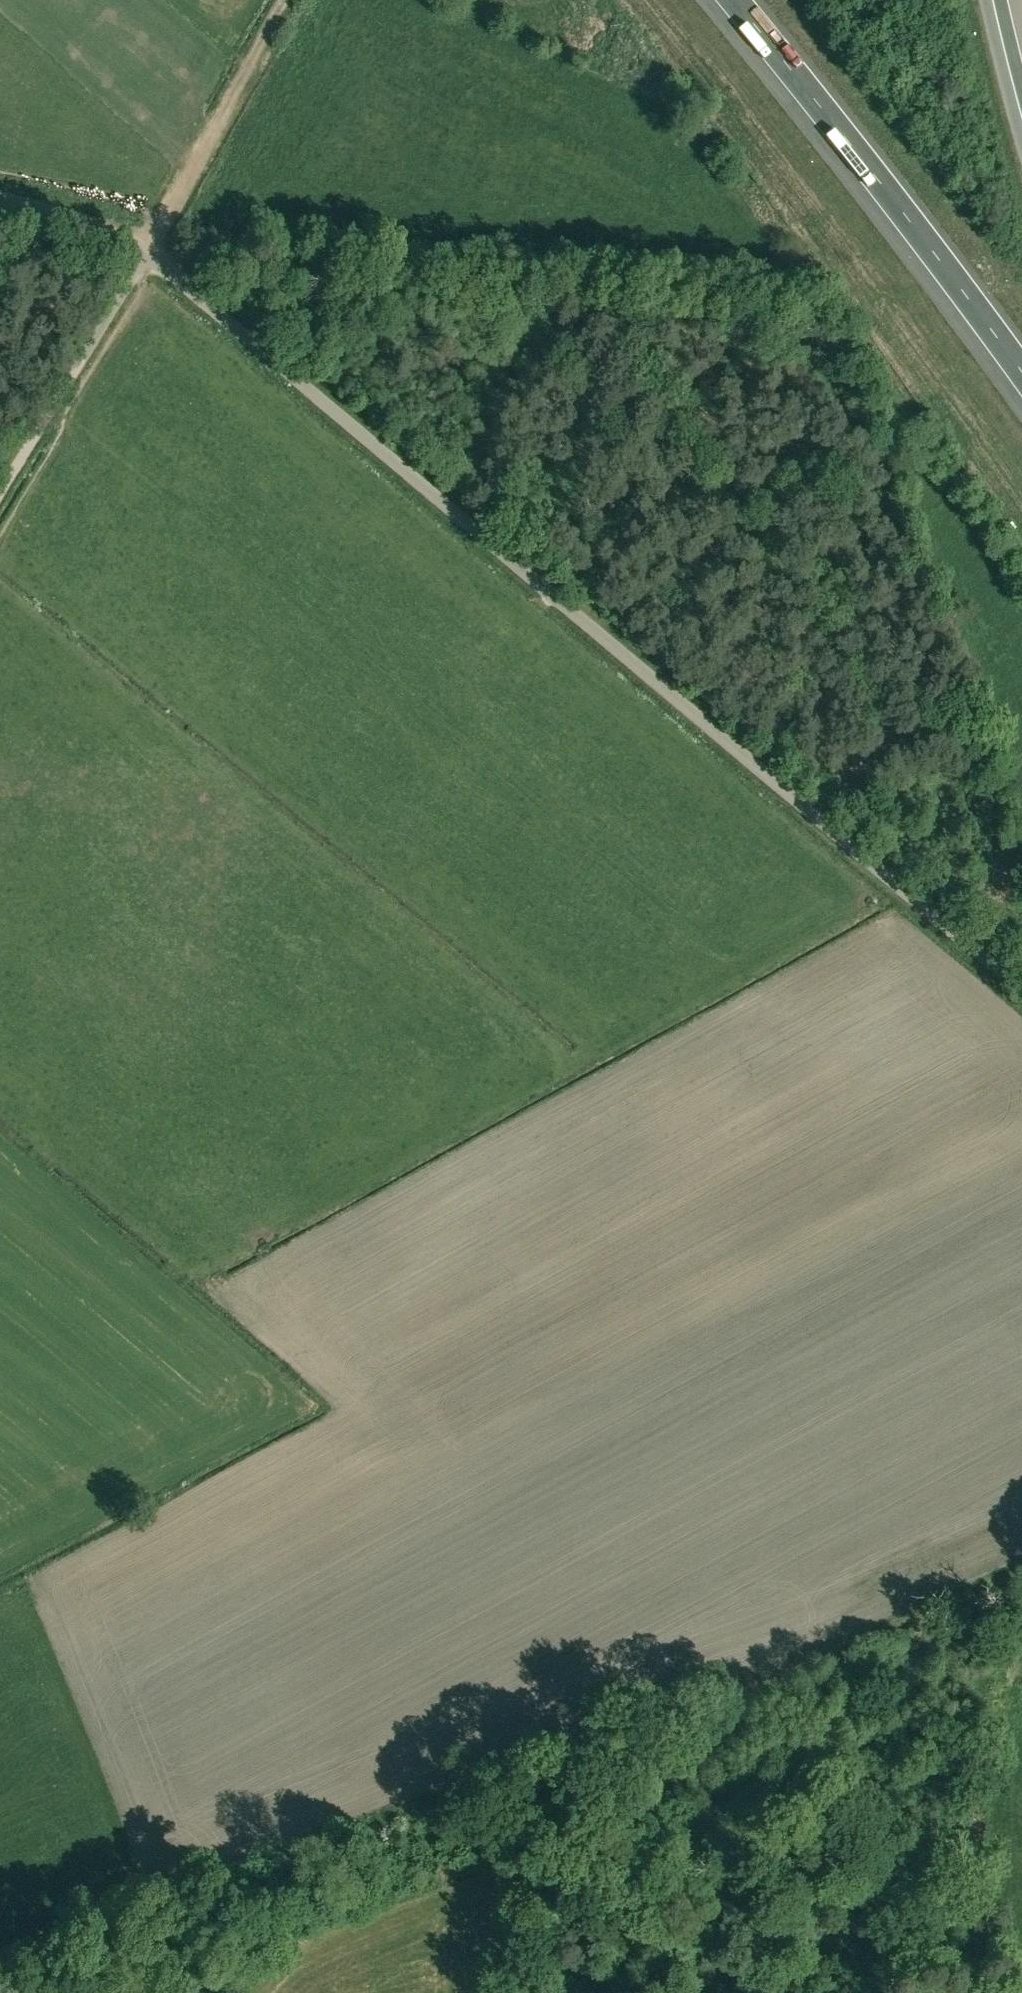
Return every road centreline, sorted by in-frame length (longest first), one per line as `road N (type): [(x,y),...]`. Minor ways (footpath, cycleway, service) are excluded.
road 1 (unclassified): [(1021,987),(150,254)]
road 2 (motorway): [(731,0),(1021,373)]
road 3 (track): [(150,254),(299,0)]
road 4 (residential): [(150,254),(0,492)]
road 5 (unclassified): [(150,254),(84,217),(0,200)]

